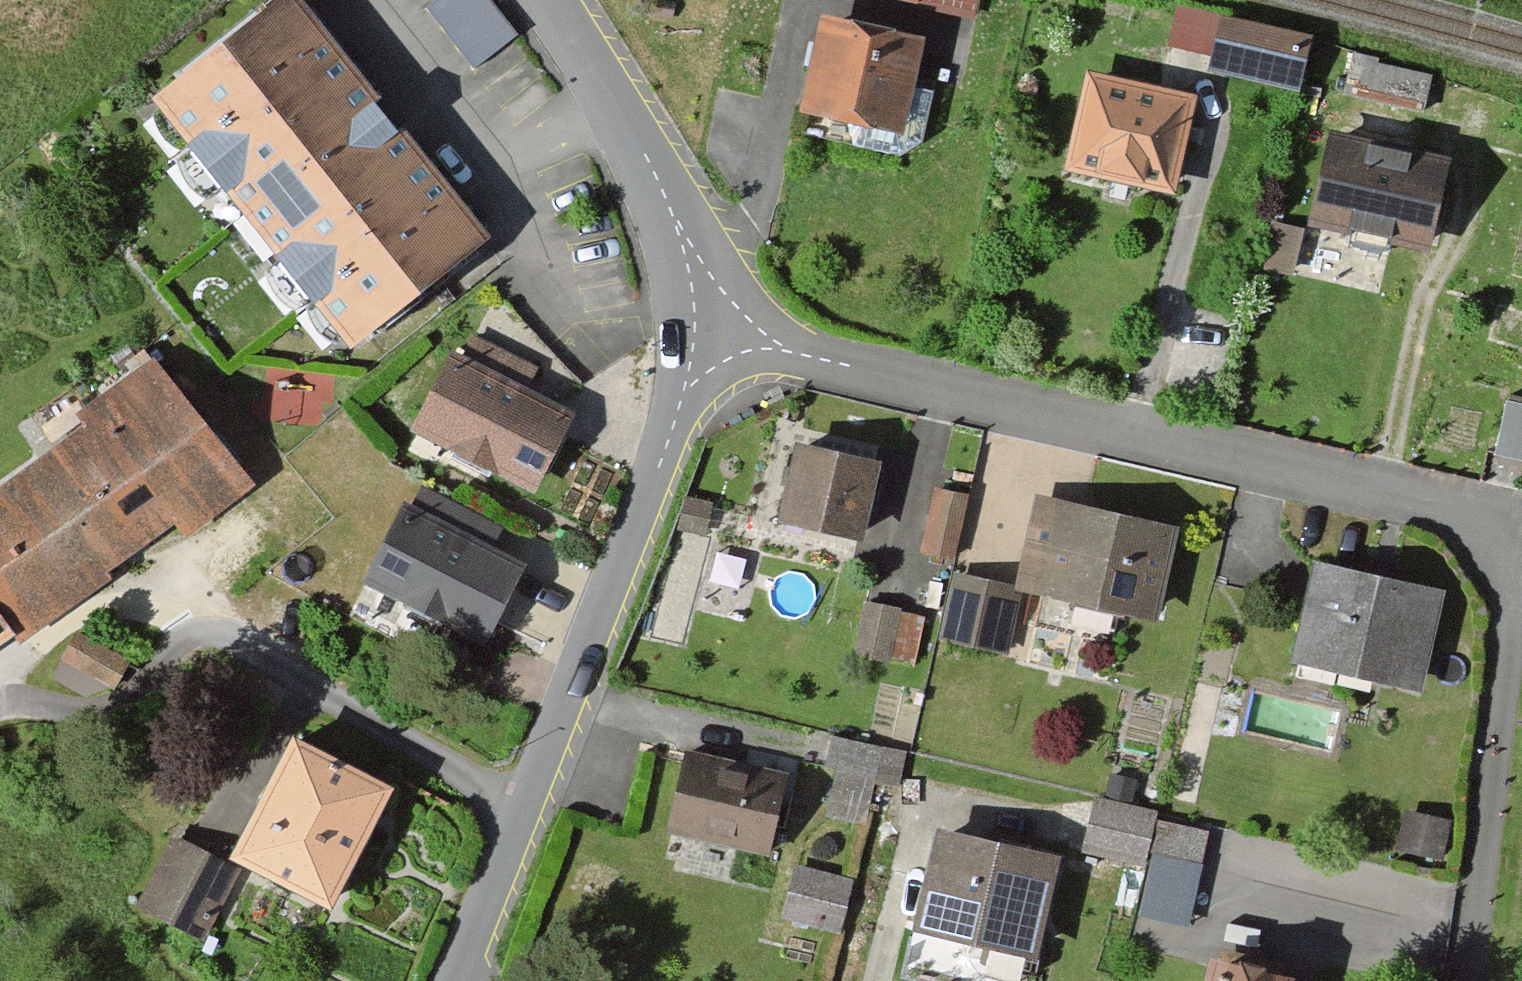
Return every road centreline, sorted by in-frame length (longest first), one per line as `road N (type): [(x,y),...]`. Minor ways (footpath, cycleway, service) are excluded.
road 1 (residential): [(698,341),(802,355),(1457,516),(1490,545),(1511,590),(1469,980)]
road 2 (residential): [(458,980),(661,469),(698,341)]
road 3 (residential): [(698,341),(672,223),(629,127),(548,0)]

